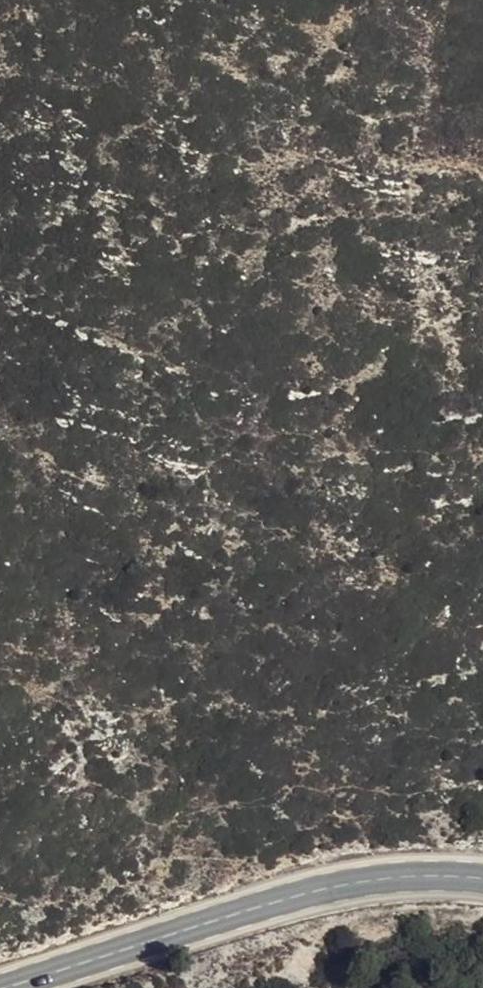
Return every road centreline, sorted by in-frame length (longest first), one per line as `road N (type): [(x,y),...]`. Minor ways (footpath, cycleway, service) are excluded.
road 1 (primary): [(482,881),(416,880),(329,893),(21,987)]

